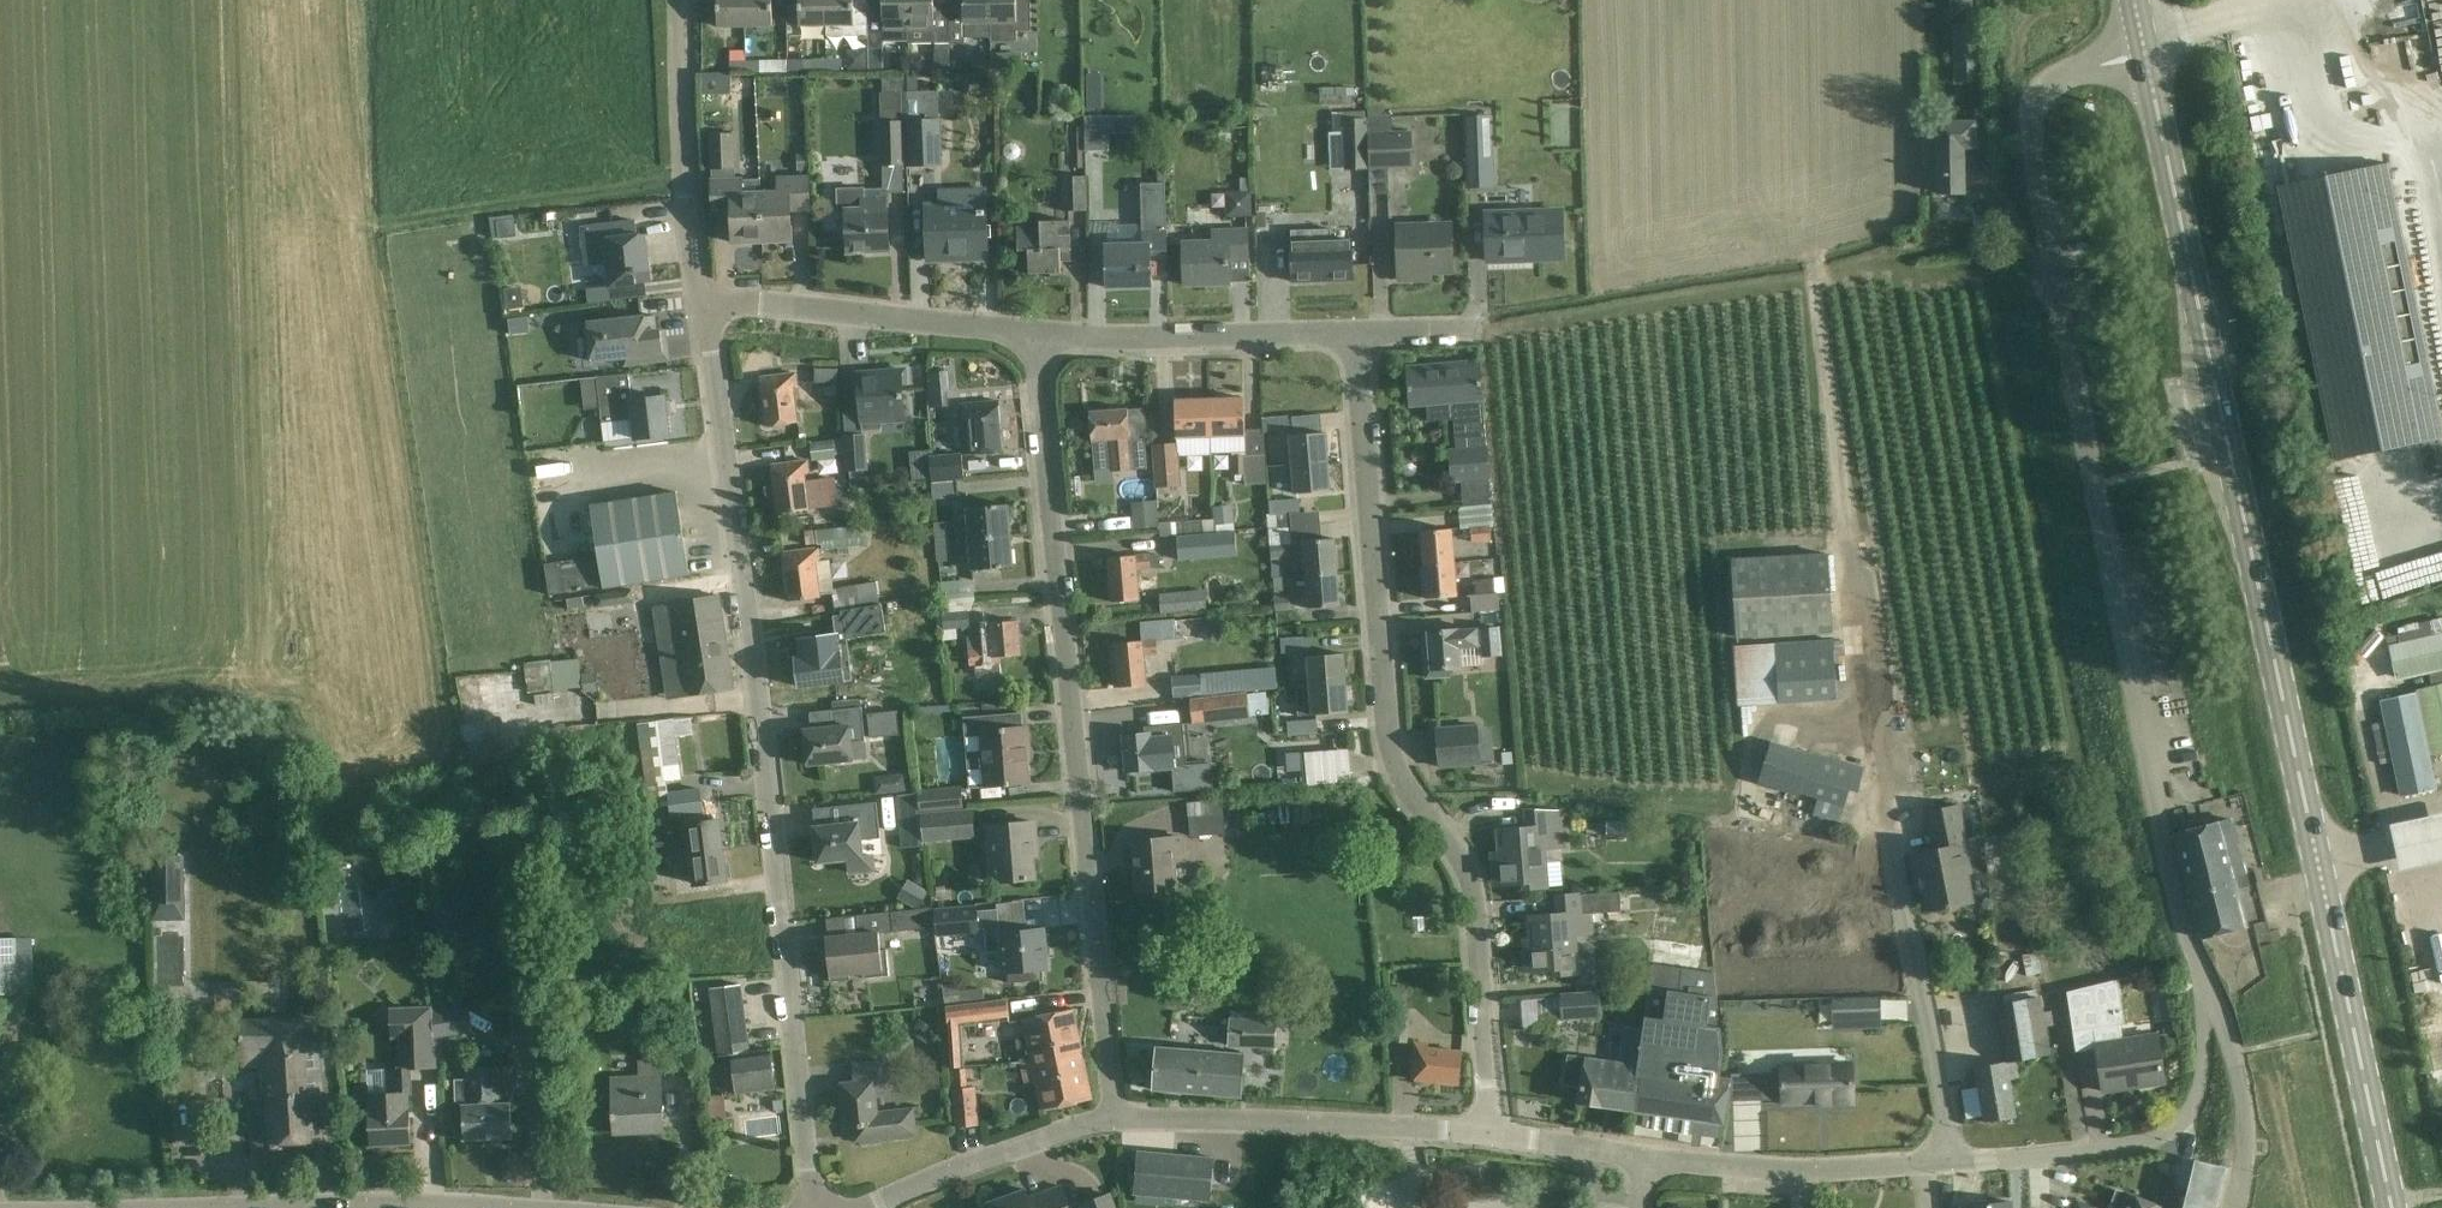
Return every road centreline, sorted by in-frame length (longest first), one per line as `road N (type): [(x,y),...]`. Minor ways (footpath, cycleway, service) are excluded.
road 1 (secondary): [(2391,1207),(2146,55)]
road 2 (unclassified): [(2197,981),(2095,513),(2029,128),(2042,86),(2146,55)]
road 3 (residential): [(819,1207),(751,633),(703,308)]
road 4 (residential): [(1488,1131),(1467,887),(1401,785),(1385,732),(1355,335)]
road 5 (residential): [(1115,1118),(1036,336)]
road 6 (unclassified): [(1650,1154),(1778,1168),(2095,1155),(2159,1138),(2188,1115),(2203,1082),(2197,981)]
road 7 (residential): [(65,281),(82,233),(135,207),(194,198),(288,208),(426,185),(409,103),(414,0)]
road 8 (unclassified): [(1115,1118),(1488,1131)]
road 9 (residential): [(703,308),(761,303),(1036,336)]
road 10 (residential): [(1036,336),(1355,335)]
road 11 (residential): [(703,308),(683,140),(678,0)]
road 12 (unclassified): [(237,1207),(509,1207)]
road 13 (unclassified): [(864,1207),(1115,1118)]
road 14 (residential): [(2240,1207),(2252,1138),(2235,1052),(2197,981)]
road 15 (unclassified): [(1488,1131),(1650,1154)]
road 16 (residential): [(1355,335),(1485,329)]

